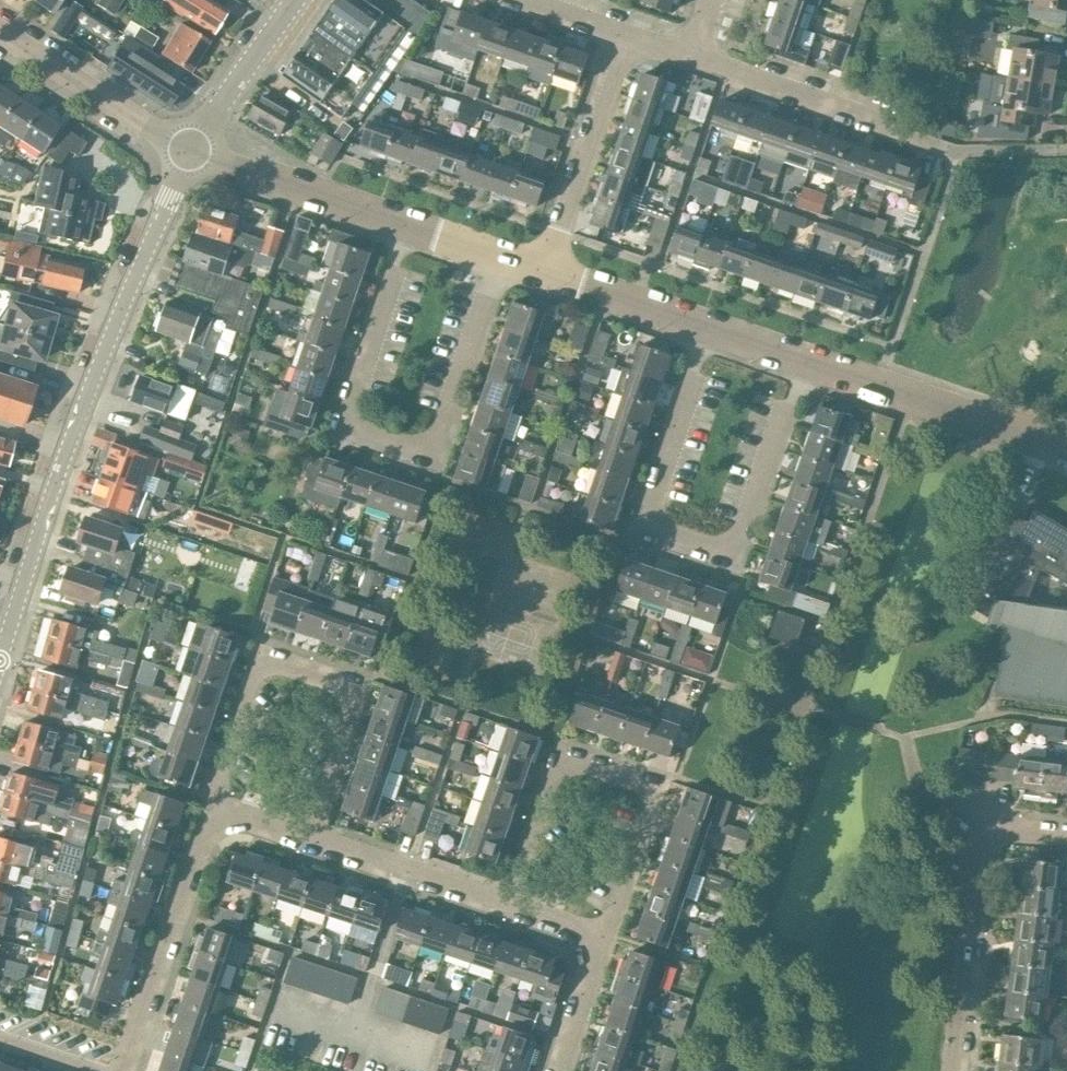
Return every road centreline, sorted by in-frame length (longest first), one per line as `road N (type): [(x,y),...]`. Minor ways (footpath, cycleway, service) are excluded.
road 1 (tertiary): [(0,658),(55,480),(190,154)]
road 2 (residential): [(404,228),(342,423),(434,454),(500,260)]
road 3 (residential): [(803,360),(736,550),(648,520),(707,329)]
road 4 (residential): [(312,836),(360,688),(259,656),(209,804)]
road 5 (residential): [(508,900),(560,757),(658,791),(607,934)]
road 6 (residential): [(1066,837),(987,827),(955,1070)]
road 7 (residential): [(209,804),(119,1070)]
road 8 (residential): [(803,360),(1066,451)]
road 9 (residential): [(692,61),(937,148)]
road 10 (residential): [(542,273),(623,37)]
road 11 (residential): [(190,154),(404,228)]
road 12 (tertiary): [(190,154),(0,33)]
road 13 (residential): [(508,900),(312,836)]
road 14 (tertiary): [(190,154),(294,0)]
road 15 (residential): [(542,273),(707,329)]
road 16 (residential): [(560,1070),(607,934)]

